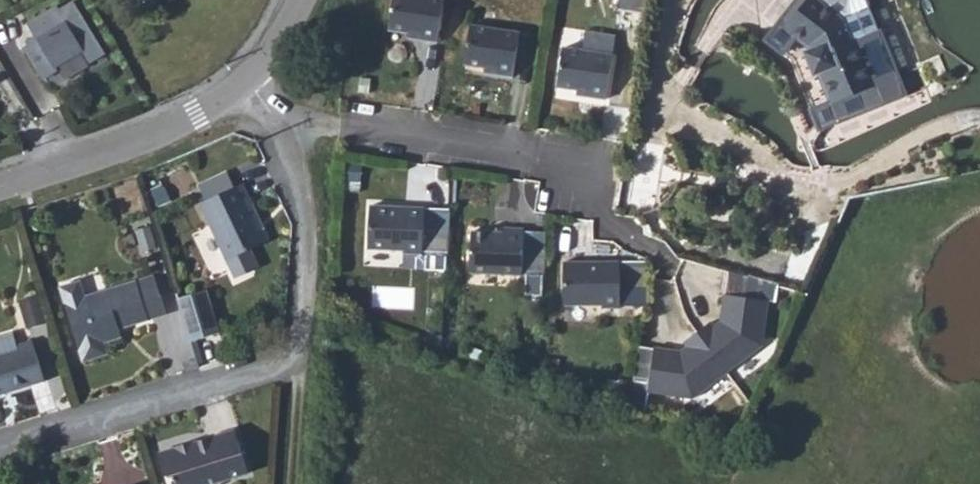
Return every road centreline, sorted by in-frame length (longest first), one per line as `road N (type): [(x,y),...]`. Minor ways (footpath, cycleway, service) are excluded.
road 1 (residential): [(280,127),(308,236),(296,349),(269,369),(0,450)]
road 2 (residential): [(280,127),(572,164),(602,218),(648,247),(670,273)]
road 3 (tertiary): [(0,186),(177,125),(243,80)]

